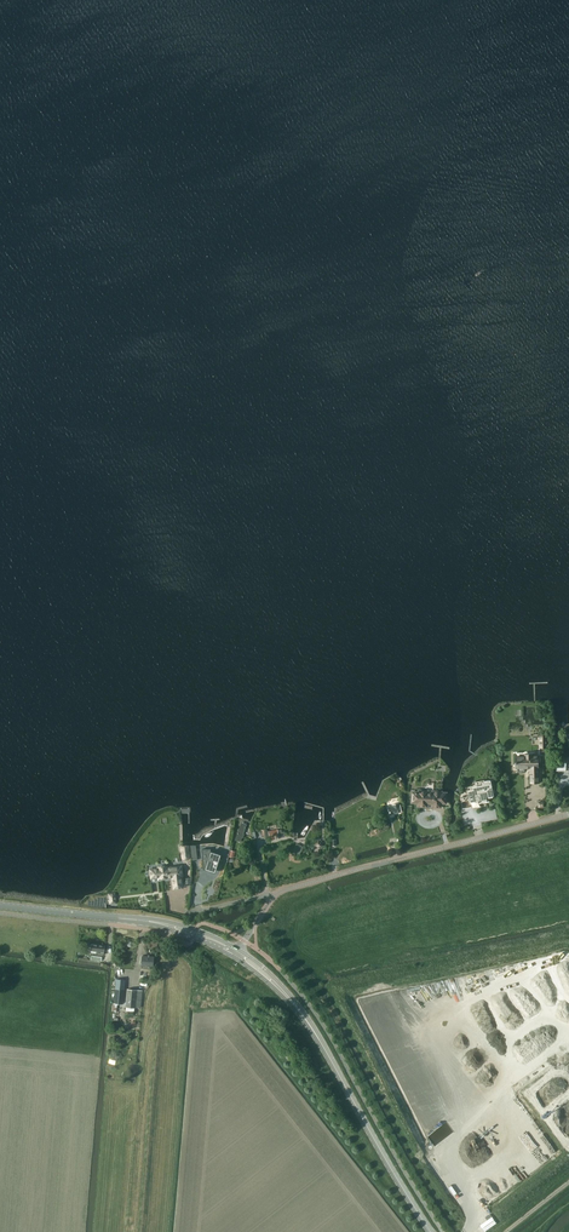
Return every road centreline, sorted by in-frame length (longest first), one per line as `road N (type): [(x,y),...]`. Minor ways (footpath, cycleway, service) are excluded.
road 1 (tertiary): [(275,896),(568,816)]
road 2 (secondary): [(430,1231),(319,1040)]
road 3 (secondary): [(238,949),(176,924),(118,918)]
road 4 (secondary): [(319,1040),(284,988),(238,949)]
road 5 (secondary): [(118,918),(233,956)]
road 6 (secondary): [(233,956),(278,991),(319,1040)]

